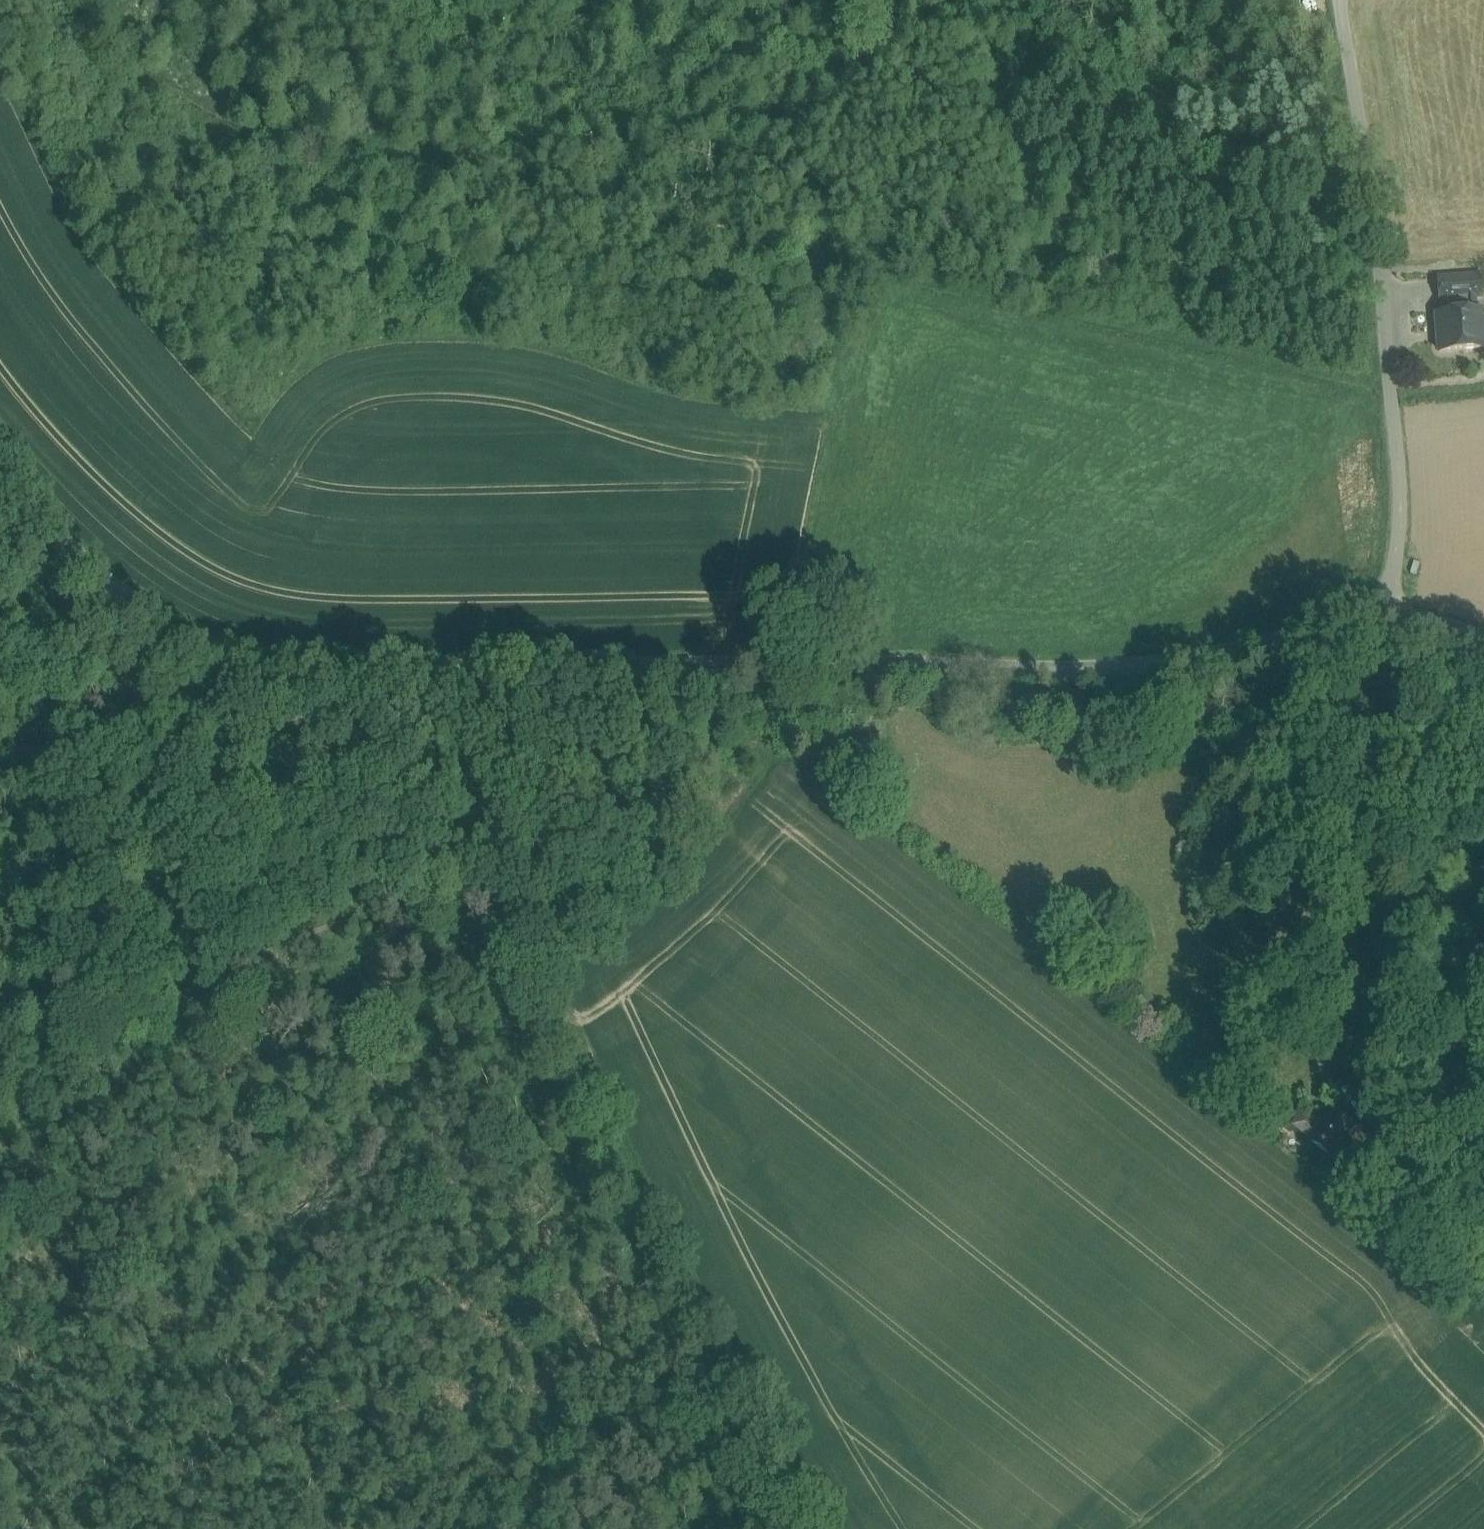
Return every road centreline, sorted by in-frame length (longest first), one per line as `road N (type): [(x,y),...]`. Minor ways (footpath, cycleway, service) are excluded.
road 1 (tertiary): [(1483,638),(1388,613),(1151,667),(287,666),(190,635),(105,583),(0,477)]

